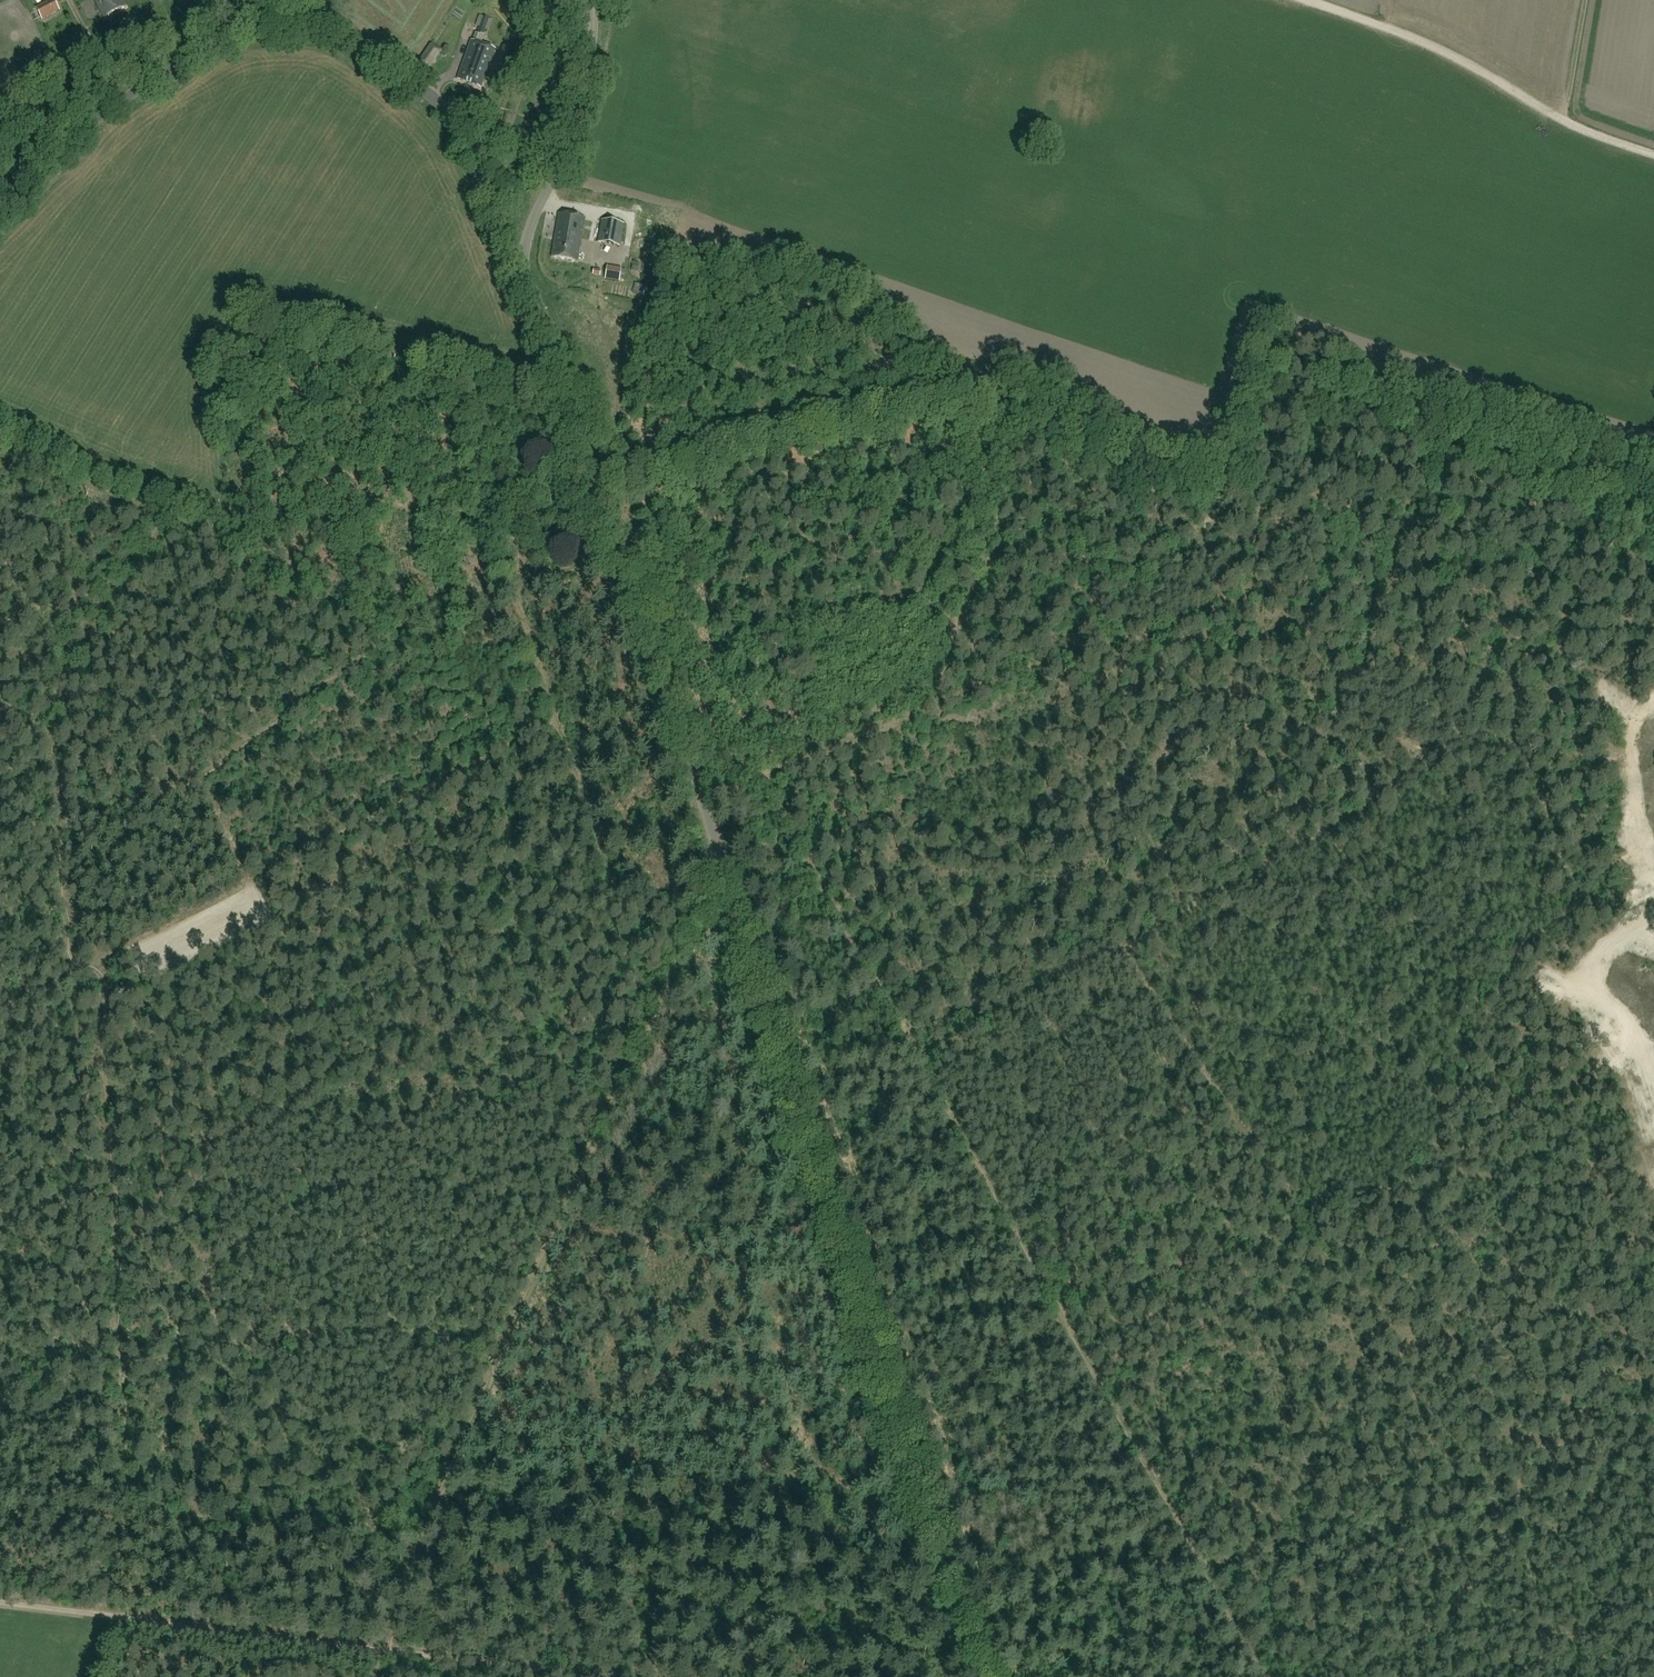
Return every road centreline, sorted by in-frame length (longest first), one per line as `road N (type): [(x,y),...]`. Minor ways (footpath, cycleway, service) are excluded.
road 1 (unclassified): [(985,1676),(686,739),(521,277)]
road 2 (track): [(1266,1676),(765,778)]
road 3 (track): [(940,702),(969,585),(987,561),(1212,548),(1301,532),(1344,513),(1382,479),(1401,476),(1491,498),(1653,566)]
road 4 (track): [(80,965),(550,716),(514,595)]
road 5 (track): [(921,1061),(1408,777),(1407,750)]
road 6 (track): [(1064,1317),(1291,1216),(1127,942)]
road 7 (track): [(507,1337),(723,854)]
road 8 (track): [(940,702),(1031,669),(1177,641),(1407,750)]
road 9 (track): [(1200,1562),(1397,1529),(1554,1490),(1653,1452)]
road 10 (track): [(60,820),(197,781),(436,609)]
road 11 (track): [(113,1375),(80,965)]
road 12 (track): [(384,1652),(0,1605)]
road 13 (track): [(603,511),(804,445),(884,430),(977,426)]
road 14 (track): [(110,591),(161,524),(436,609)]
road 15 (track): [(384,1652),(443,1477),(507,1337)]
road 16 (unclassified): [(521,277),(439,107),(370,51),(320,27)]
road 17 (track): [(1564,121),(1423,43),(1282,0)]
road 18 (unclassified): [(0,189),(240,28)]
road 19 (unclassified): [(521,277),(528,233),(579,111),(594,0)]
road 20 (track): [(60,820),(45,693),(110,591)]
road 21 (track): [(108,1617),(127,1506),(113,1375)]
road 22 (track): [(586,1676),(384,1652)]
road 23 (track): [(765,778),(940,702)]
road 24 (track): [(80,965),(60,820)]
road 25 (track): [(1564,121),(1589,0)]

